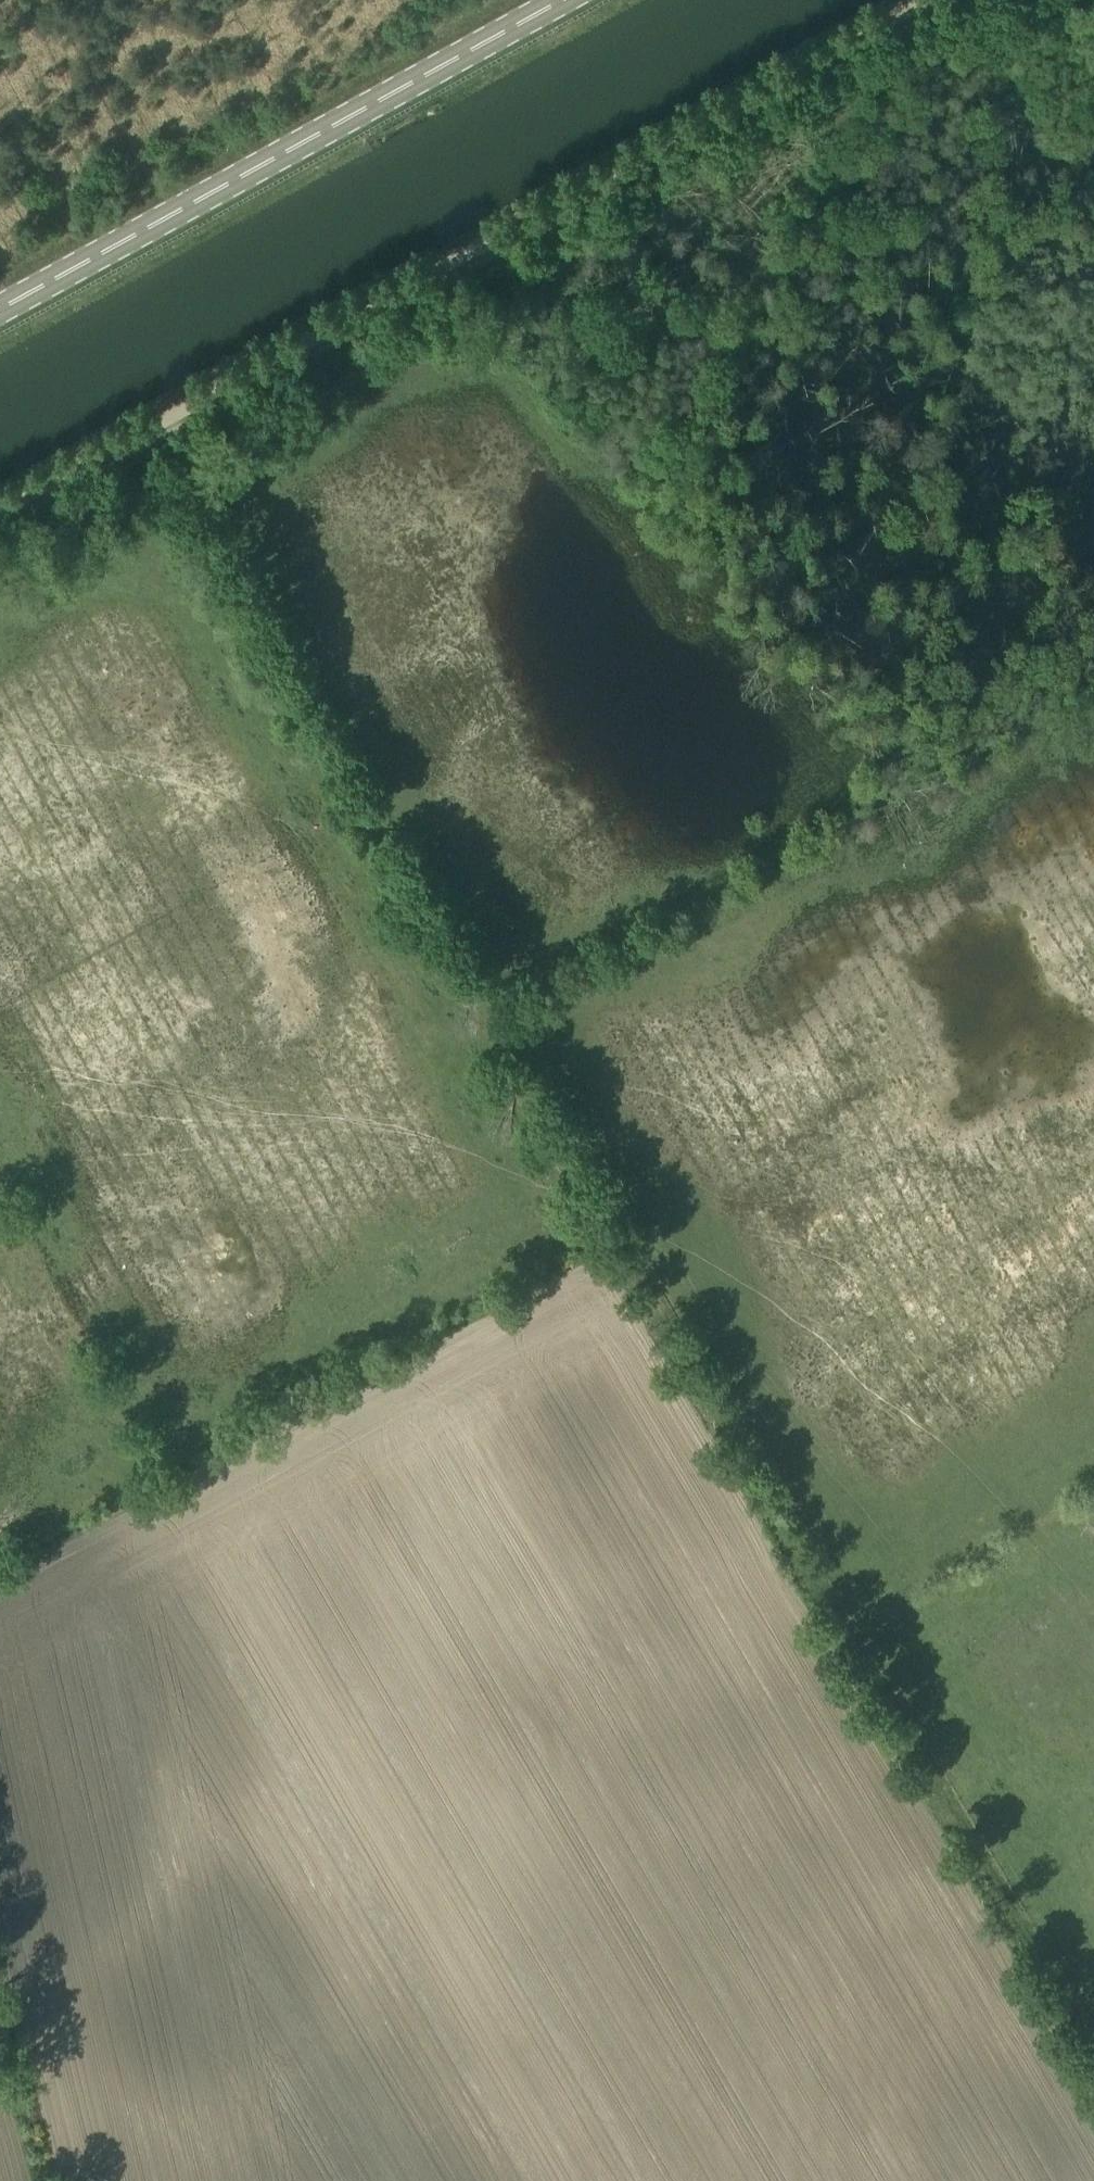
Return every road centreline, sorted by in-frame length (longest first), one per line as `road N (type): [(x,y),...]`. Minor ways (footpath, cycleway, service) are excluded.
road 1 (track): [(1093,2061),(154,442)]
road 2 (track): [(0,513),(928,0)]
road 3 (secondary): [(0,310),(565,0)]

